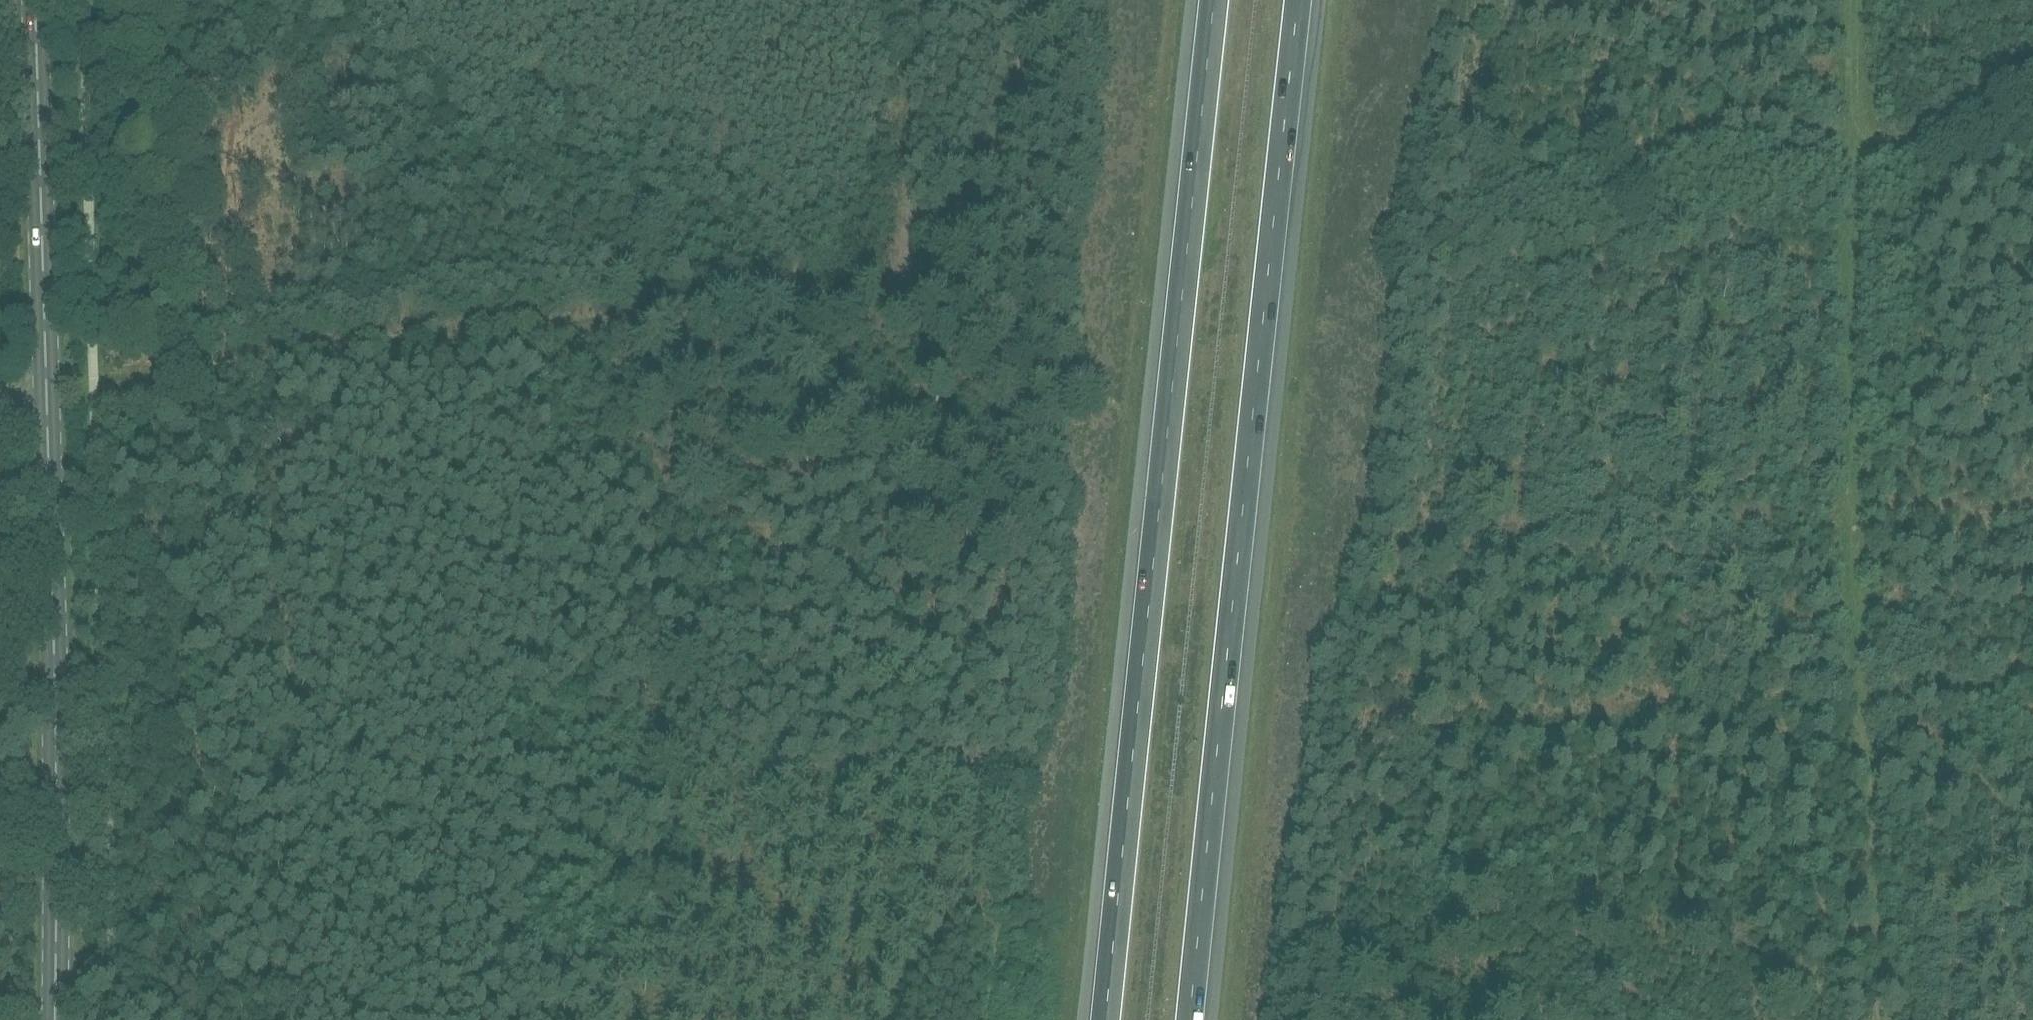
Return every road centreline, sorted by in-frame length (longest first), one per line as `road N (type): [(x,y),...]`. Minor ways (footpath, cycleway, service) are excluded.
road 1 (motorway): [(1215,0),(1105,1019)]
road 2 (motorway): [(1189,1019),(1297,0)]
road 3 (secondary): [(55,1019),(36,0)]
road 4 (track): [(1843,0),(1842,137),(2032,117)]

